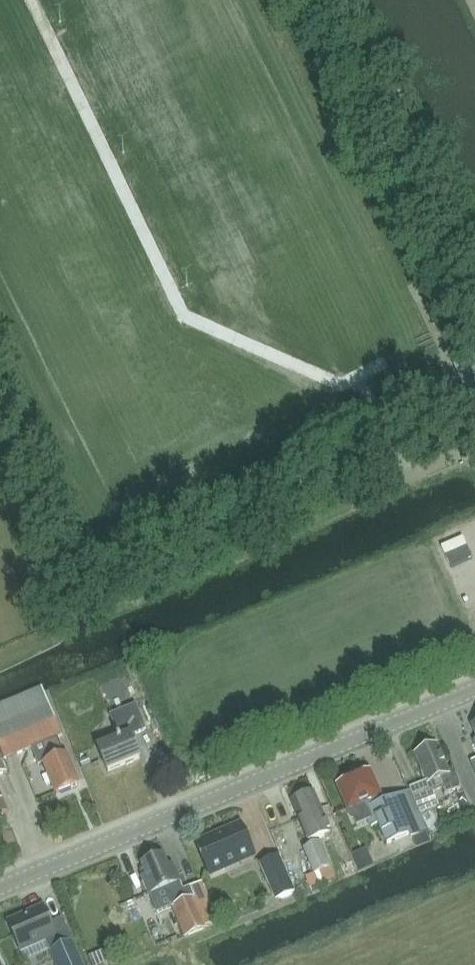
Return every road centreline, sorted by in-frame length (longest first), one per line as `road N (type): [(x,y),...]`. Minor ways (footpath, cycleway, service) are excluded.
road 1 (tertiary): [(0,892),(474,690)]

